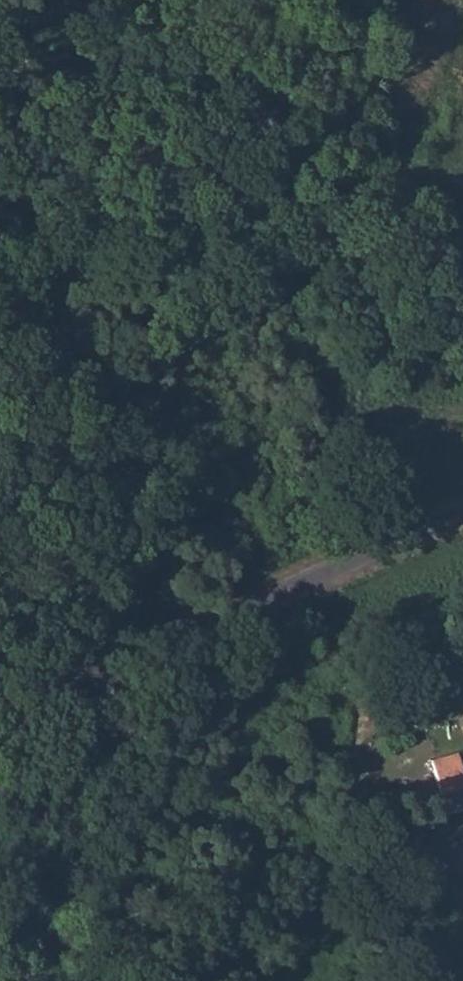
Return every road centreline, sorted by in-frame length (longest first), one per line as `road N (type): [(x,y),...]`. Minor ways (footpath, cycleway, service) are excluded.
road 1 (unclassified): [(0,706),(462,512)]

